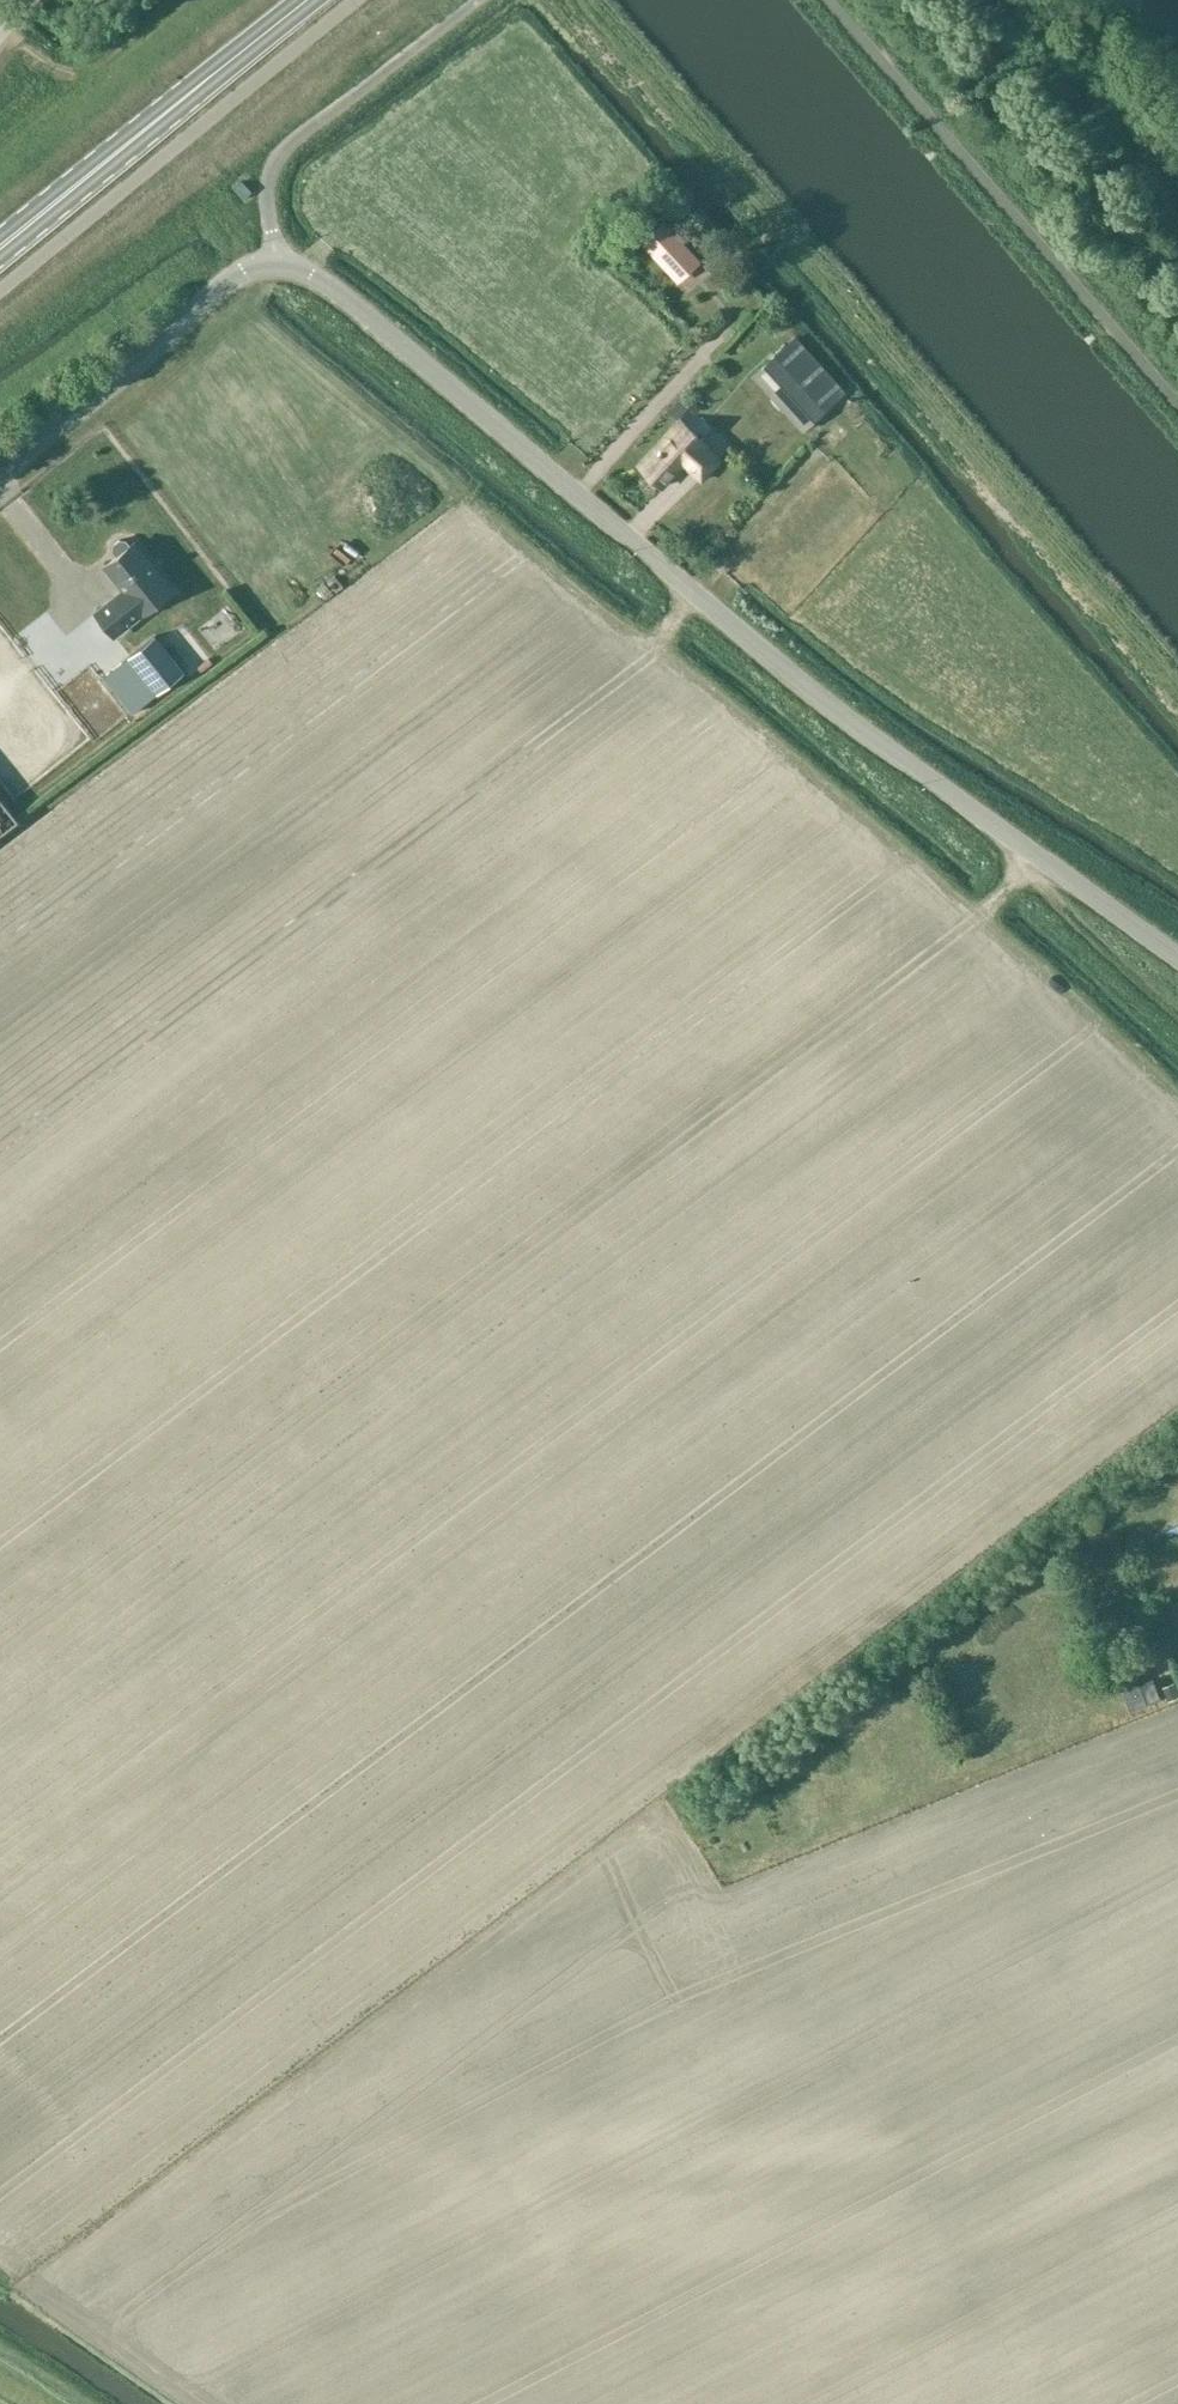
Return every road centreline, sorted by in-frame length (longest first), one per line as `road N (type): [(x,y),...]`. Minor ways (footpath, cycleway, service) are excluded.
road 1 (unclassified): [(1177,956),(843,716),(339,292),(304,272),(277,267)]
road 2 (tertiary): [(0,246),(307,0)]
road 3 (unclassified): [(0,474),(230,280),(277,267)]

